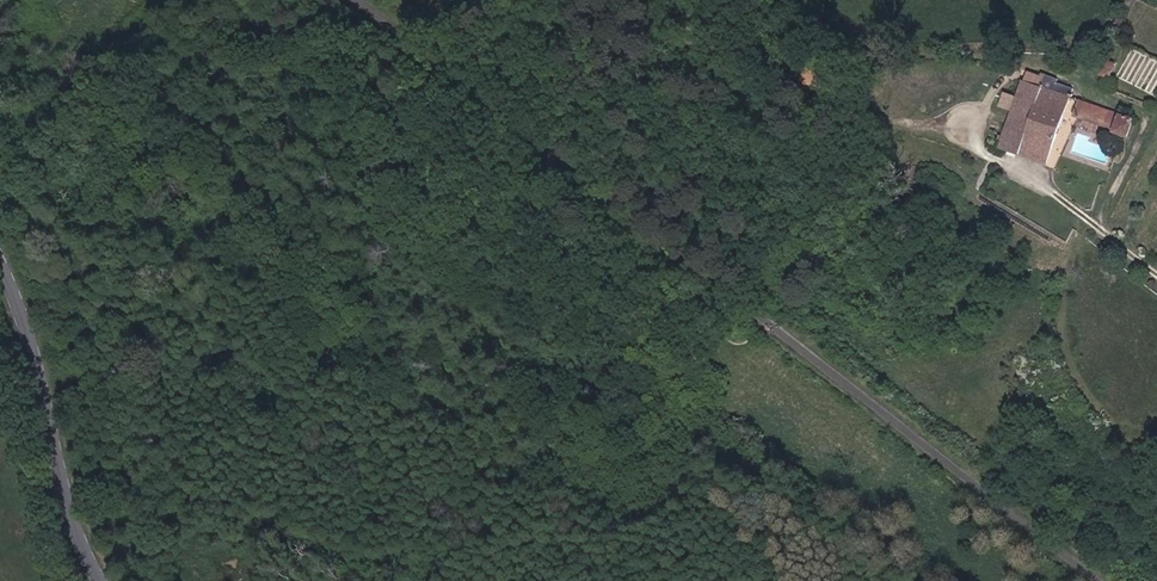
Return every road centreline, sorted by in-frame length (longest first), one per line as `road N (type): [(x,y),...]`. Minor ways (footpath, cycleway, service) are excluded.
road 1 (tertiary): [(101,580),(62,496),(33,362),(0,263)]

